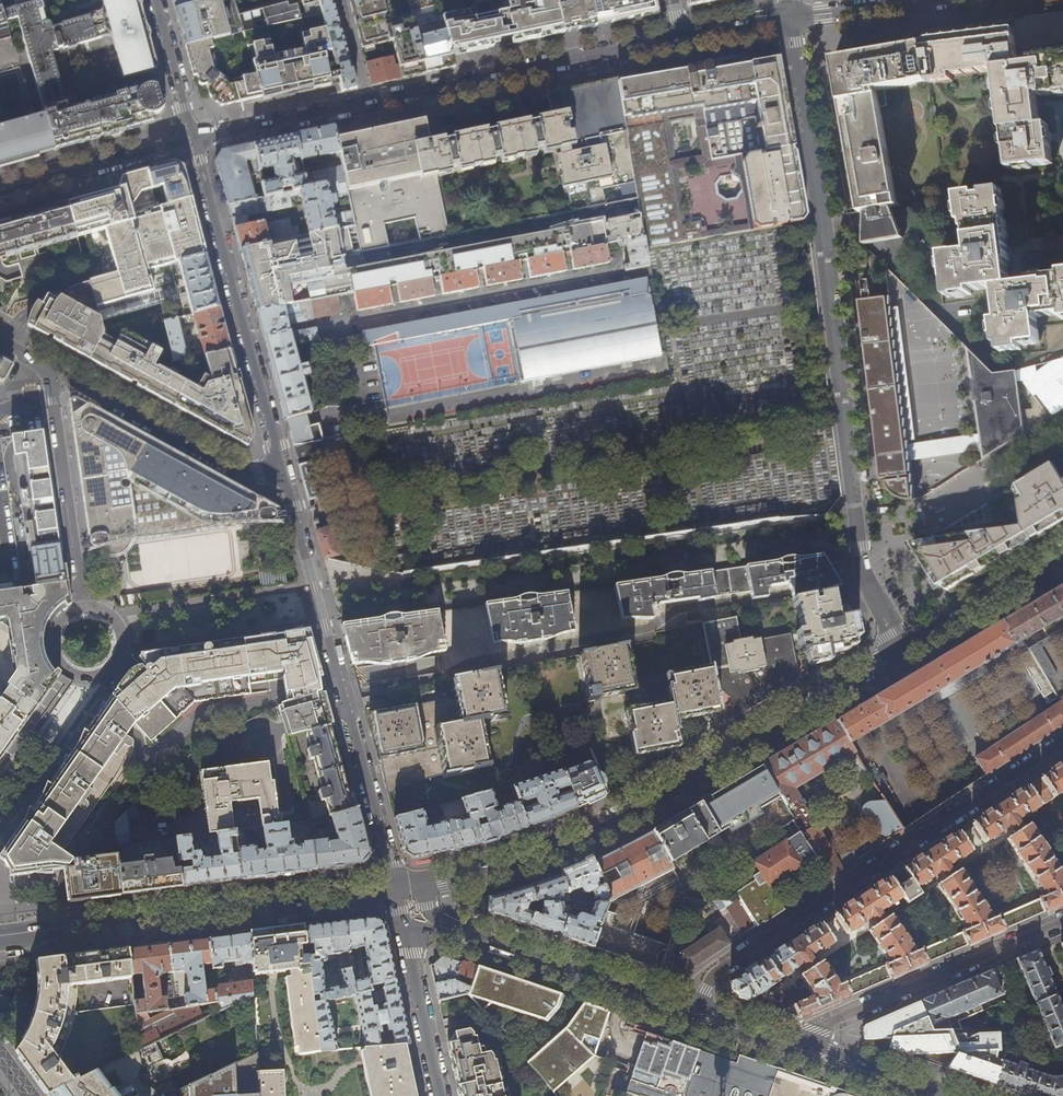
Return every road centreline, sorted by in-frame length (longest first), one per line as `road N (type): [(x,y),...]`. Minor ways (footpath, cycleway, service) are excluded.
road 1 (residential): [(908,650),(862,569),(790,18)]
road 2 (residential): [(908,650),(622,821),(525,862),(436,885)]
road 3 (residential): [(693,1013),(718,969),(1062,742)]
road 4 (residential): [(284,477),(397,891)]
road 5 (residential): [(397,891),(0,939)]
road 6 (residential): [(246,336),(621,266)]
road 7 (residential): [(369,104),(677,37)]
road 8 (residential): [(798,1049),(830,1021),(1062,921)]
road 9 (residential): [(445,921),(469,937),(693,1013)]
road 10 (residential): [(49,364),(235,465),(284,477)]
road 11 (unclassified): [(83,609),(49,364)]
road 12 (residential): [(246,336),(190,141)]
road 13 (residential): [(0,196),(190,141)]
road 14 (residential): [(441,1095),(411,957),(418,933),(445,921)]
road 15 (residential): [(190,141),(369,104)]
road 16 (residential): [(59,625),(53,646),(61,666),(79,677),(109,671),(121,634),(107,615),(83,609)]
road 17 (residential): [(1062,555),(908,650)]
road 18 (residential): [(790,18),(935,0)]
road 19 (residential): [(284,477),(246,336)]
road 20 (residential): [(190,141),(155,0)]

